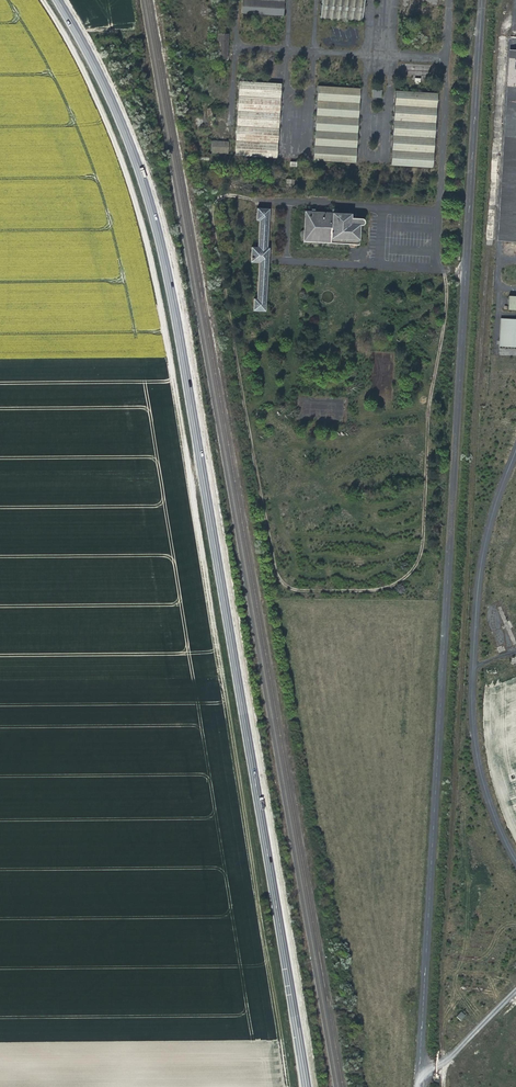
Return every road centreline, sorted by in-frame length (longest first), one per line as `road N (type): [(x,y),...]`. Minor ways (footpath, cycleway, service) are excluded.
road 1 (primary): [(307,1086),(161,246),(122,124),(58,0)]
road 2 (unclassified): [(418,1086),(482,0)]
road 3 (track): [(438,271),(446,282),(446,315),(429,408),(419,560),(379,590),(291,588),(274,563),(211,212),(214,201),(230,196),(273,200)]

